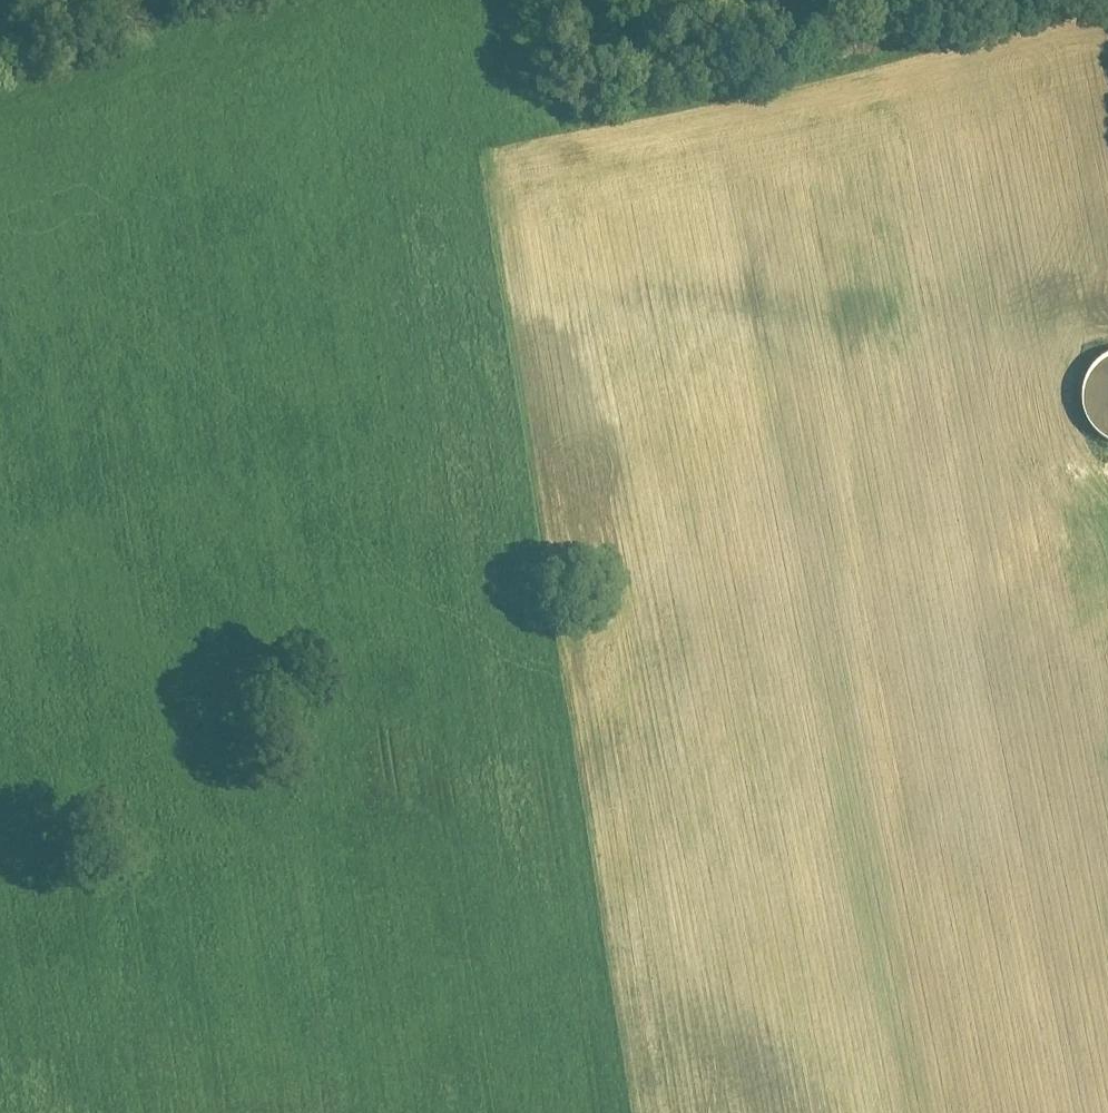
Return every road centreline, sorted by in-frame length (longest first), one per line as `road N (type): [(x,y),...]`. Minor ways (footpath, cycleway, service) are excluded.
road 1 (track): [(170,0),(0,53)]

